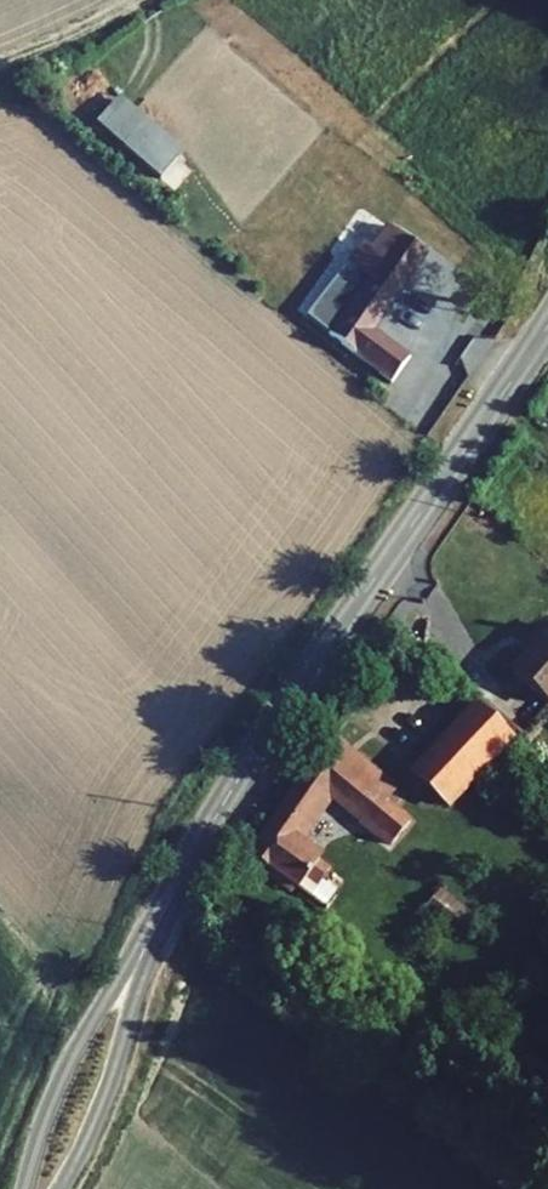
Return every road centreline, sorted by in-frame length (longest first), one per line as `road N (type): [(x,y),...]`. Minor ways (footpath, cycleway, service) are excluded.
road 1 (tertiary): [(148,938),(257,746),(547,325)]
road 2 (tertiary): [(148,938),(73,1055),(22,1188)]
road 3 (tertiary): [(57,1188),(104,1093),(148,938)]
road 4 (track): [(0,61),(136,0)]

